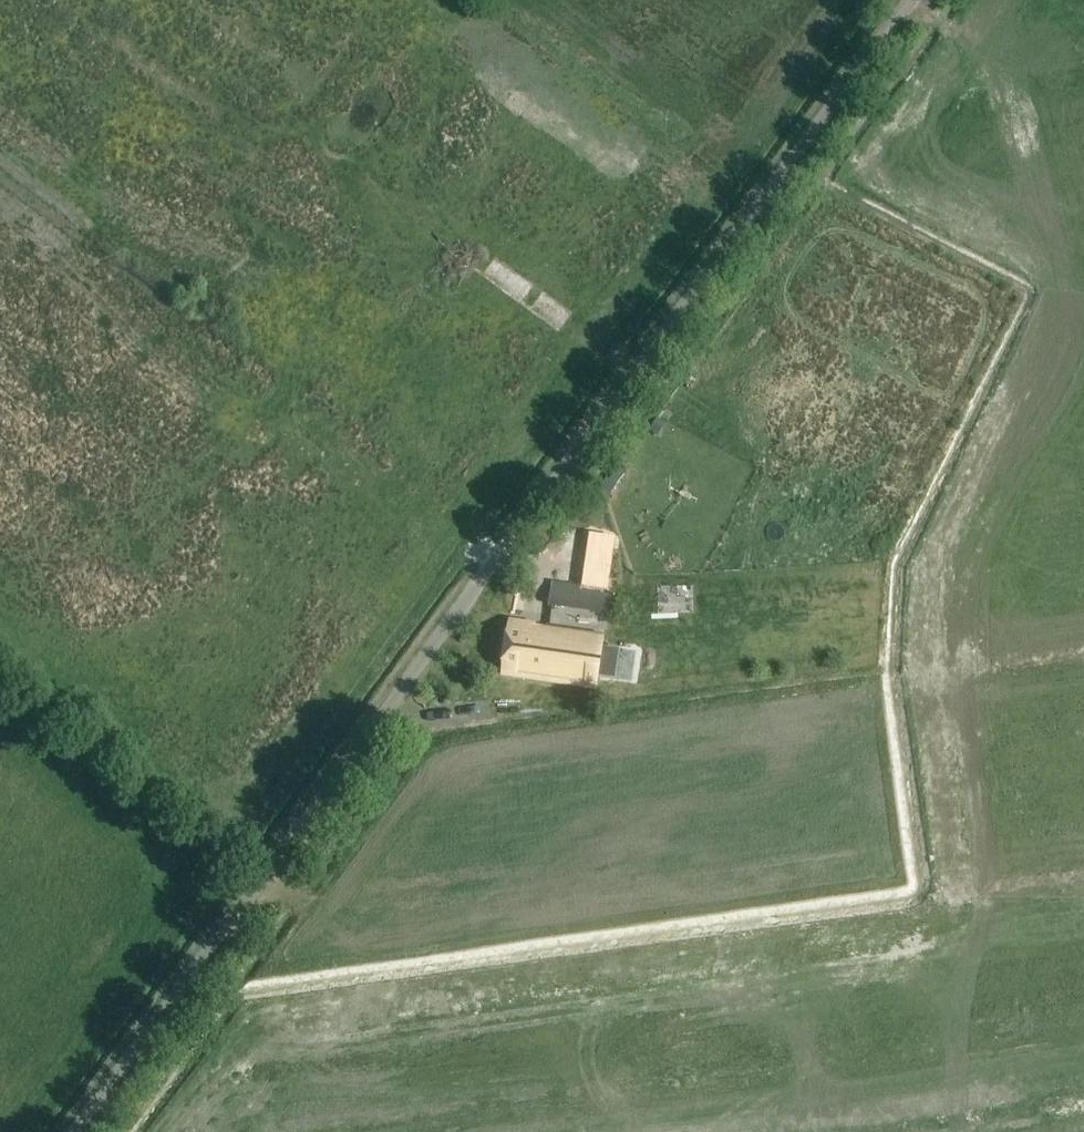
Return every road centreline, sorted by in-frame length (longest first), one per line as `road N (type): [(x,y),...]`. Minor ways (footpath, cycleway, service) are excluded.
road 1 (unclassified): [(74,1131),(910,0)]

